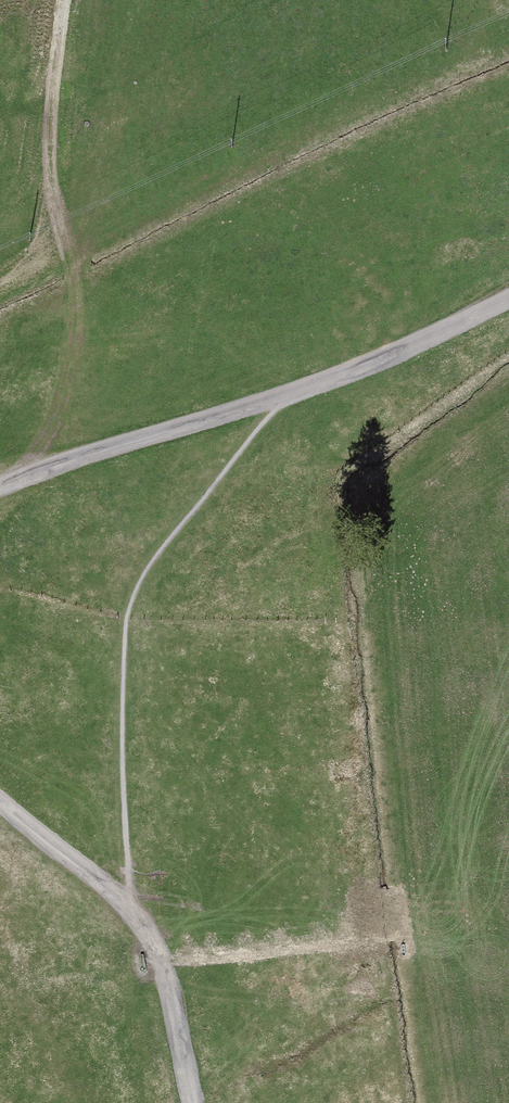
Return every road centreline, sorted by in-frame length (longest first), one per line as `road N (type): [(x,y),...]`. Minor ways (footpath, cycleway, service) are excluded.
road 1 (track): [(283,396),(0,497)]
road 2 (track): [(508,301),(283,396)]
road 3 (track): [(134,912),(163,963),(191,1102)]
road 4 (track): [(0,794),(134,912)]

